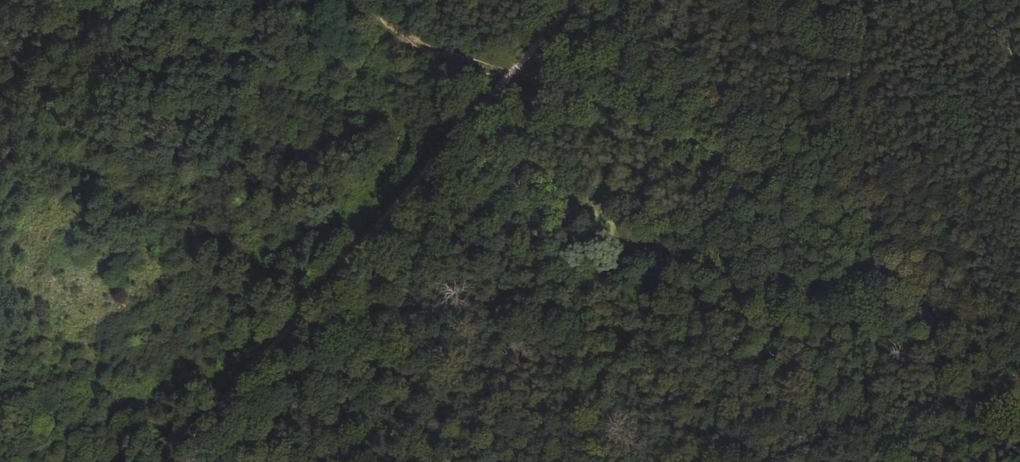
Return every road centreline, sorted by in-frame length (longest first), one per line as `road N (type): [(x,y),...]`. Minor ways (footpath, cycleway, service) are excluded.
road 1 (track): [(1019,402),(1000,372),(744,172),(330,0)]
road 2 (track): [(170,461),(569,0)]

